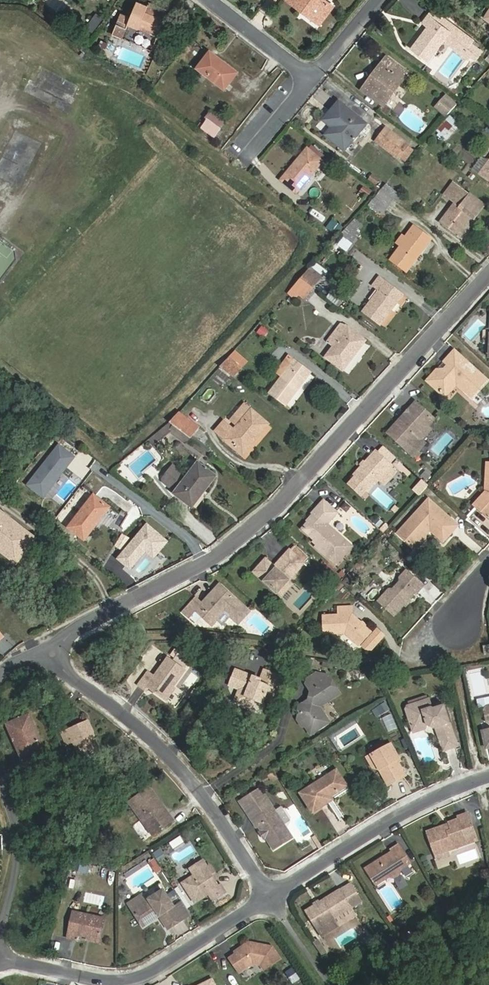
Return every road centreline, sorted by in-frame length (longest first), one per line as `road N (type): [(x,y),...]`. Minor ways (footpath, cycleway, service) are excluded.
road 1 (residential): [(52,656),(74,632),(209,560),(255,525),(488,273)]
road 2 (residential): [(52,656),(181,769),(269,898)]
road 3 (residential): [(0,959),(99,981),(133,980),(269,898)]
road 4 (residential): [(269,898),(406,811),(488,776)]
road 5 (residential): [(210,0),(311,78),(374,0)]
road 6 (residential): [(0,928),(17,848),(0,786)]

